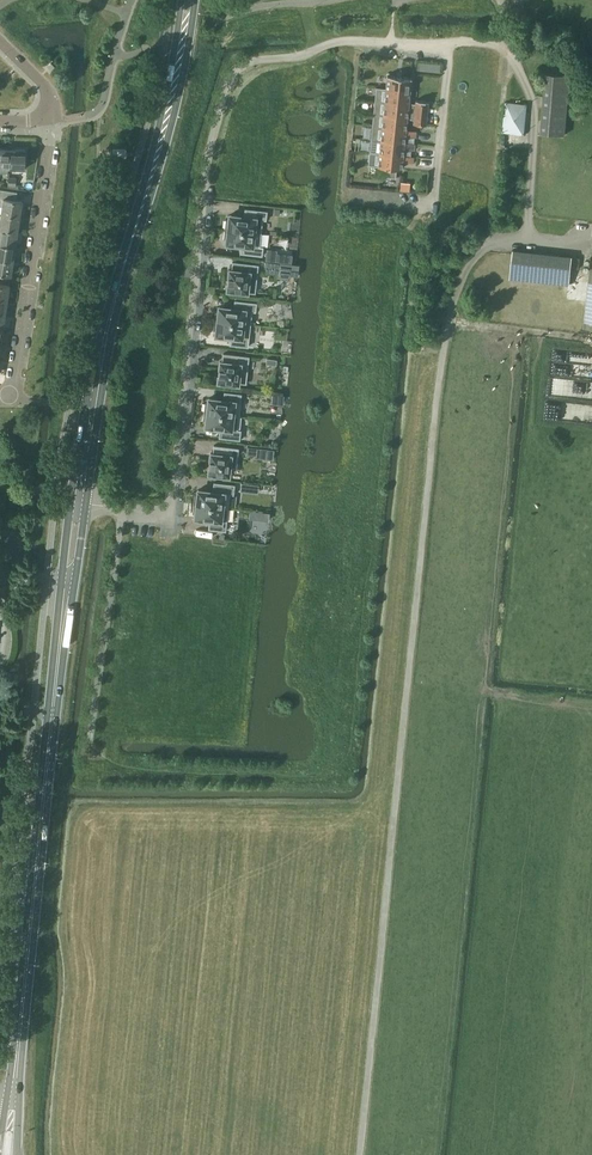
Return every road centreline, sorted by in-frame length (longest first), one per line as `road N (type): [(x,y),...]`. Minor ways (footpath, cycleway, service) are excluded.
road 1 (track): [(359,1154),(443,350),(454,296),(472,262),(490,244),(527,241)]
road 2 (residential): [(77,503),(156,514),(173,498),(206,163),(233,76),(244,64),(345,41),(449,43)]
road 3 (primary): [(11,1113),(67,582)]
road 4 (primary): [(181,49),(108,320),(77,503)]
road 5 (residential): [(0,396),(12,396),(48,118)]
road 6 (residential): [(449,43),(435,205),(345,199)]
road 7 (track): [(122,510),(89,740)]

